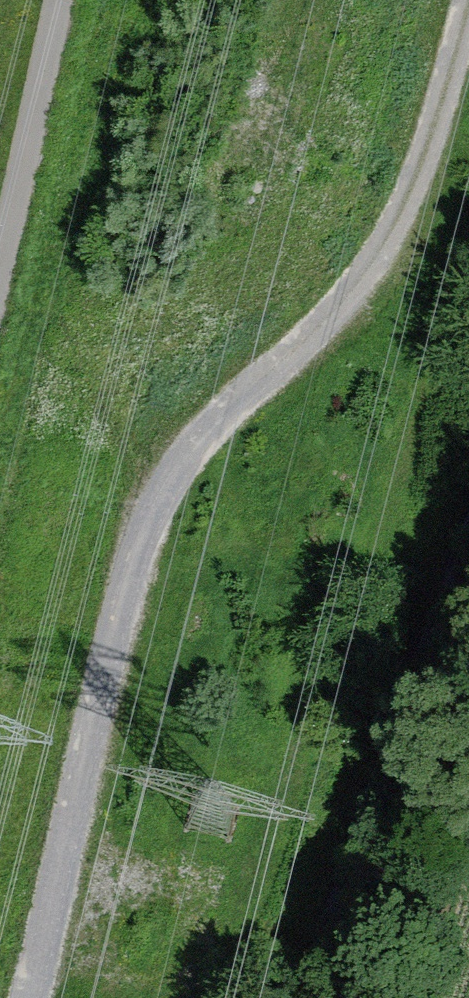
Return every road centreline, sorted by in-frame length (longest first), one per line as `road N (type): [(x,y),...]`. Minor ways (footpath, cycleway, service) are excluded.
road 1 (track): [(467,0),(417,186),(374,278),(199,426),(156,490),(35,997)]
road 2 (track): [(0,299),(64,0)]

